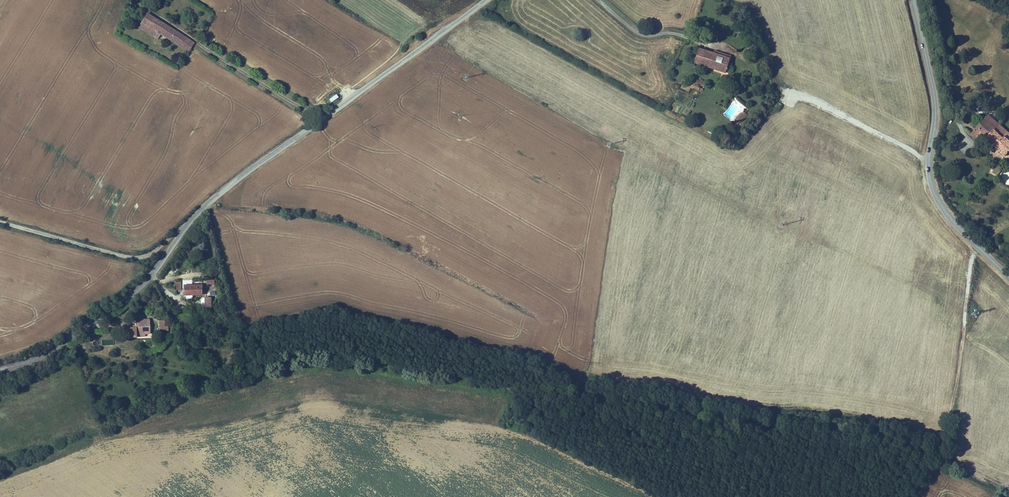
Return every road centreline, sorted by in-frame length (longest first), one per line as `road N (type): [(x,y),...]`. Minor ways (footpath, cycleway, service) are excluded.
road 1 (unclassified): [(0,369),(46,354),(131,295),(222,191),(487,0)]
road 2 (tertiary): [(913,0),(934,87),(933,189),(1008,277)]
road 3 (track): [(916,496),(950,424),(978,248)]
road 4 (track): [(323,119),(148,11)]
road 5 (track): [(187,227),(135,256),(0,219)]
road 6 (track): [(796,91),(932,162)]

